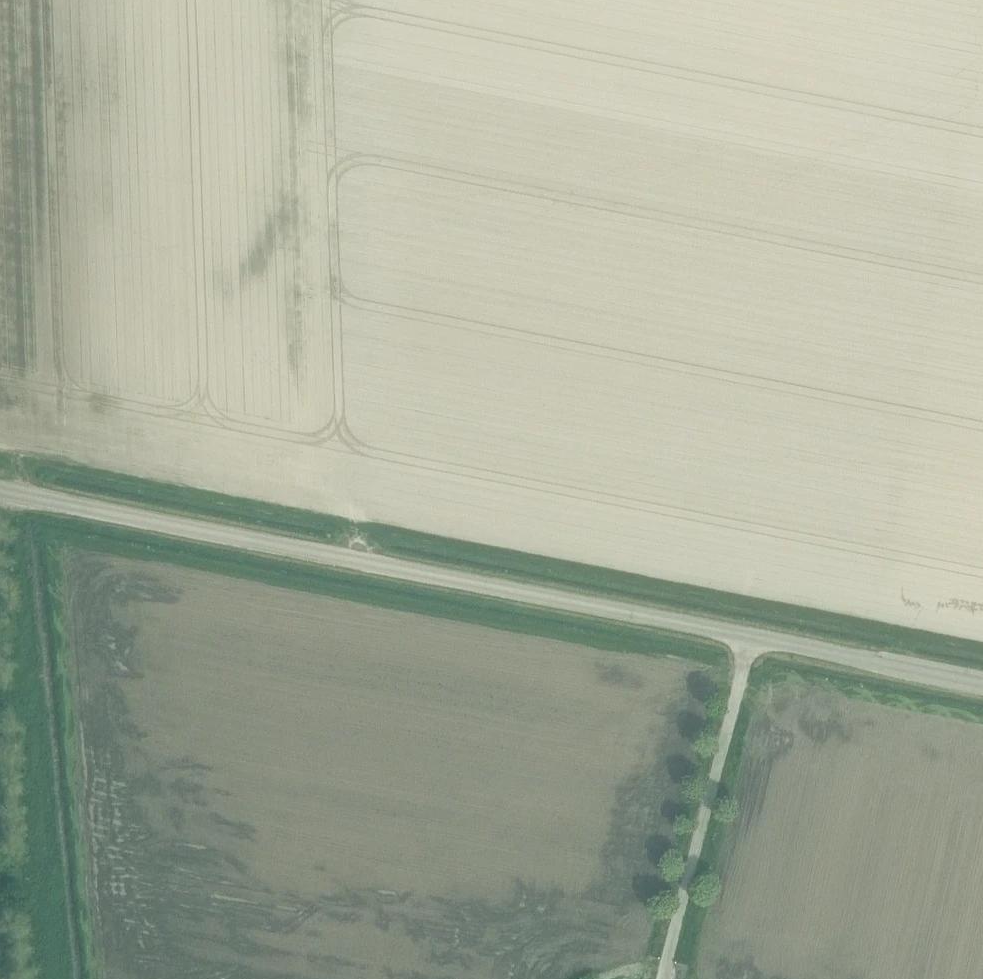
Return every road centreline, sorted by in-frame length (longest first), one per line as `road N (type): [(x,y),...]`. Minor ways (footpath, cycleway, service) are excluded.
road 1 (tertiary): [(982,683),(0,490)]

